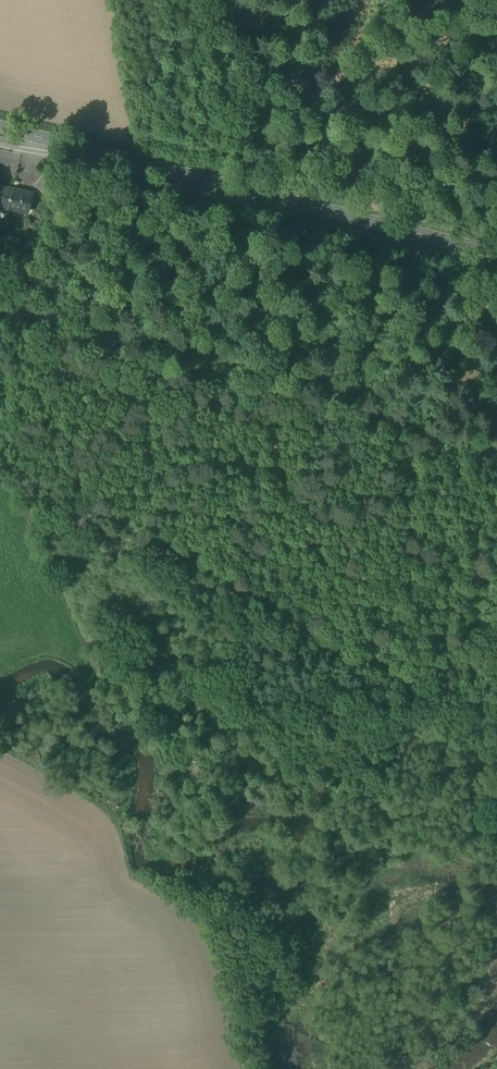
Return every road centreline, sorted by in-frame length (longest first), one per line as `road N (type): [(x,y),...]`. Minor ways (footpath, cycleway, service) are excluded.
road 1 (secondary): [(0,127),(496,253)]

